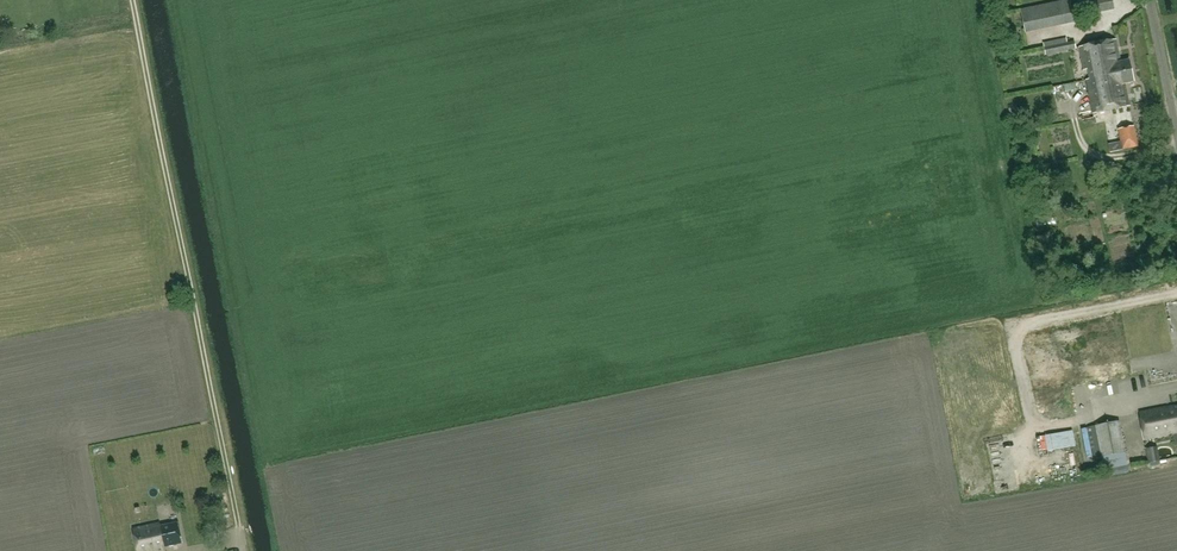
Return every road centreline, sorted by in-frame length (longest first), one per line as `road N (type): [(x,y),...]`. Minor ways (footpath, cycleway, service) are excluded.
road 1 (track): [(135,0),(244,542)]
road 2 (unclassified): [(1176,134),(1149,0)]

